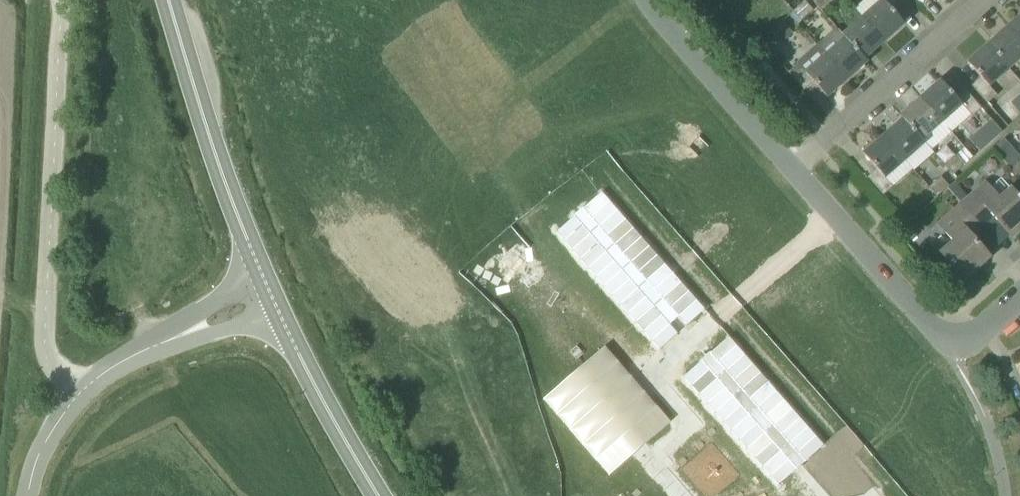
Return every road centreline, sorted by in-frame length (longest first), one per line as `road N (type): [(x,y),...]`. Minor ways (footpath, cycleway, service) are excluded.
road 1 (unclassified): [(66,0),(43,342),(46,358),(81,394)]
road 2 (residential): [(1019,296),(970,337),(932,326),(793,175)]
road 3 (tertiary): [(265,280),(169,0)]
road 4 (residential): [(793,175),(988,0)]
road 5 (residential): [(793,175),(648,0)]
road 6 (tertiary): [(382,495),(277,305)]
road 7 (unclassified): [(81,394),(110,367),(183,333)]

